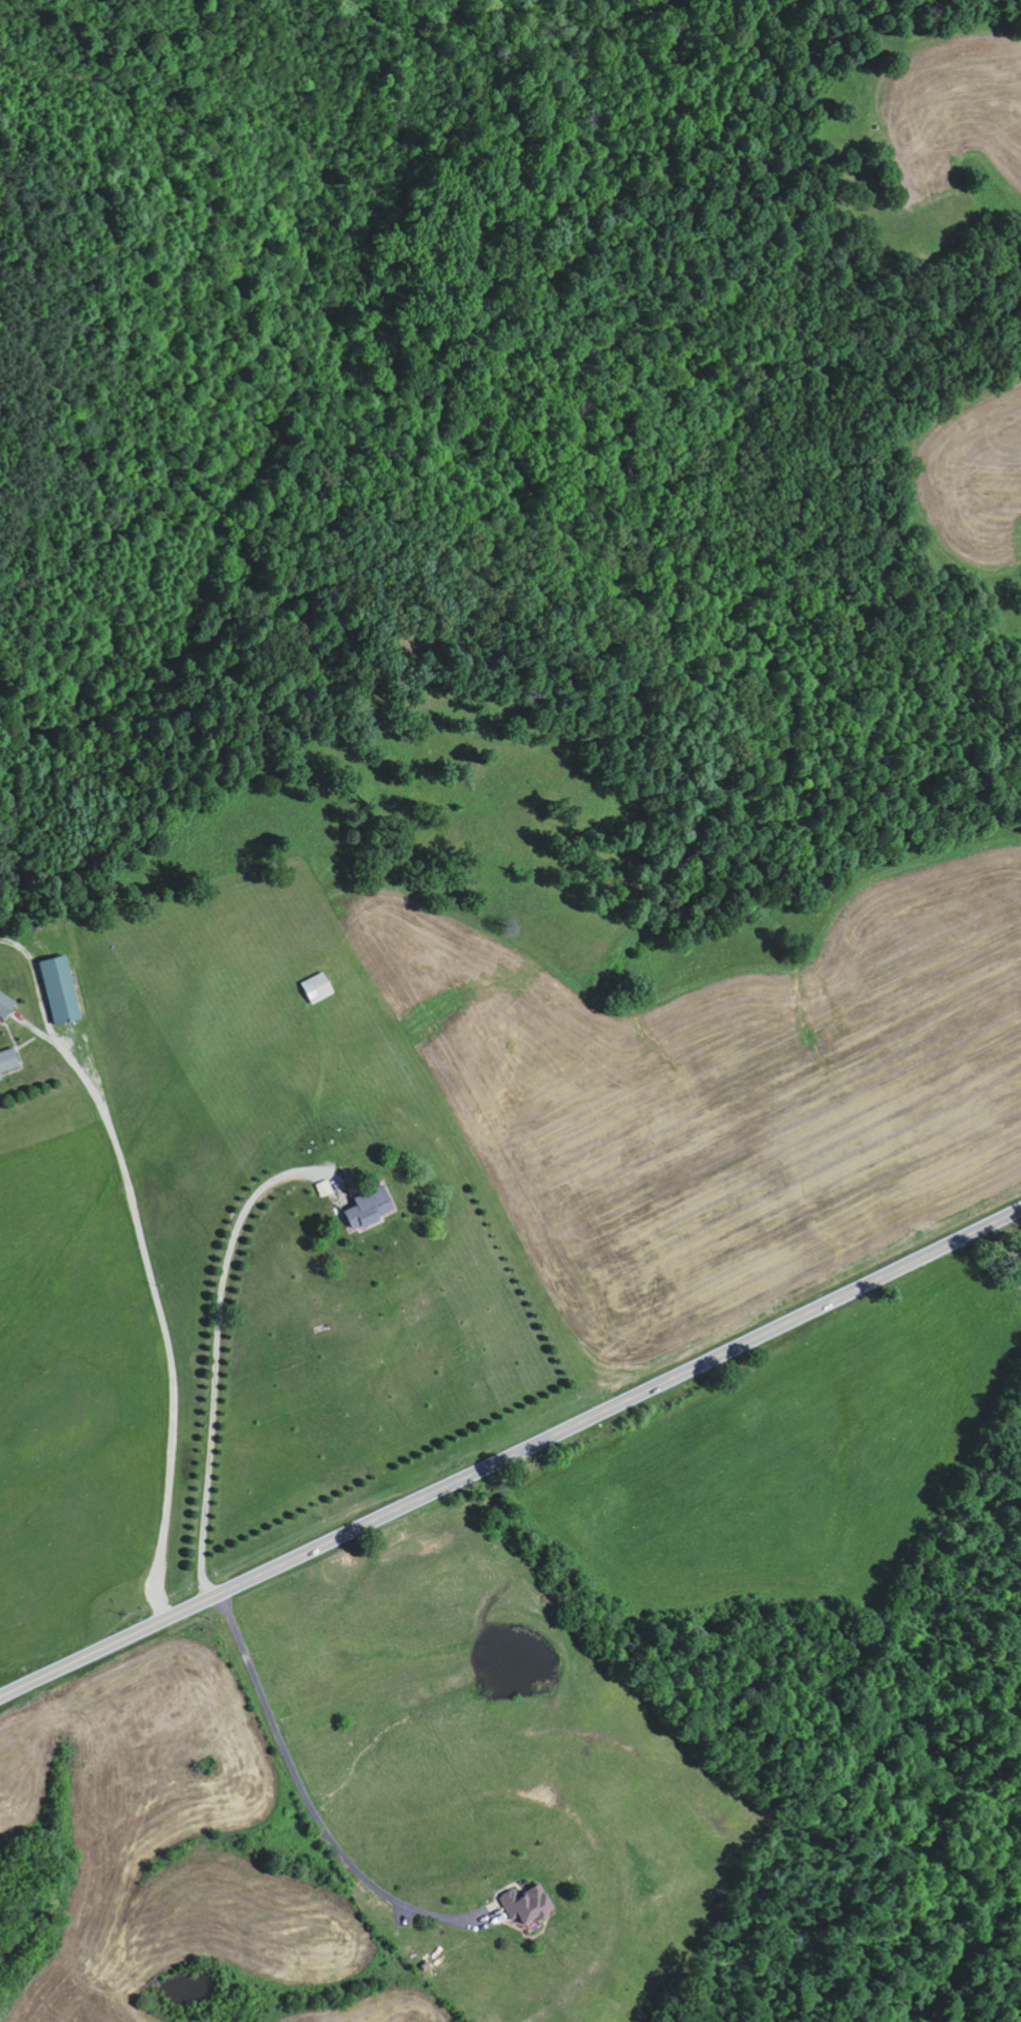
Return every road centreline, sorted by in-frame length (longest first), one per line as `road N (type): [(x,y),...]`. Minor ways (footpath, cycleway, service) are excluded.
road 1 (primary): [(0,1696),(1020,1208)]

